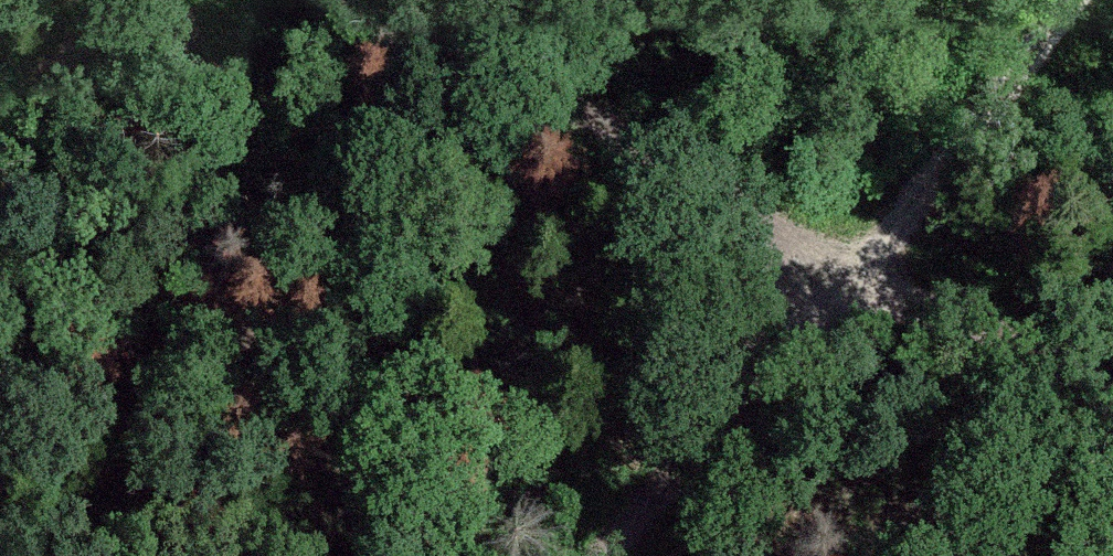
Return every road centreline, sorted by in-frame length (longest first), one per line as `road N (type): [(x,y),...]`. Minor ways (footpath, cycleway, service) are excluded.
road 1 (track): [(1086,0),(1007,112),(732,420),(623,555)]
road 2 (track): [(861,276),(319,0)]
road 3 (track): [(861,276),(1112,418)]
road 4 (track): [(143,0),(53,79),(0,105)]

